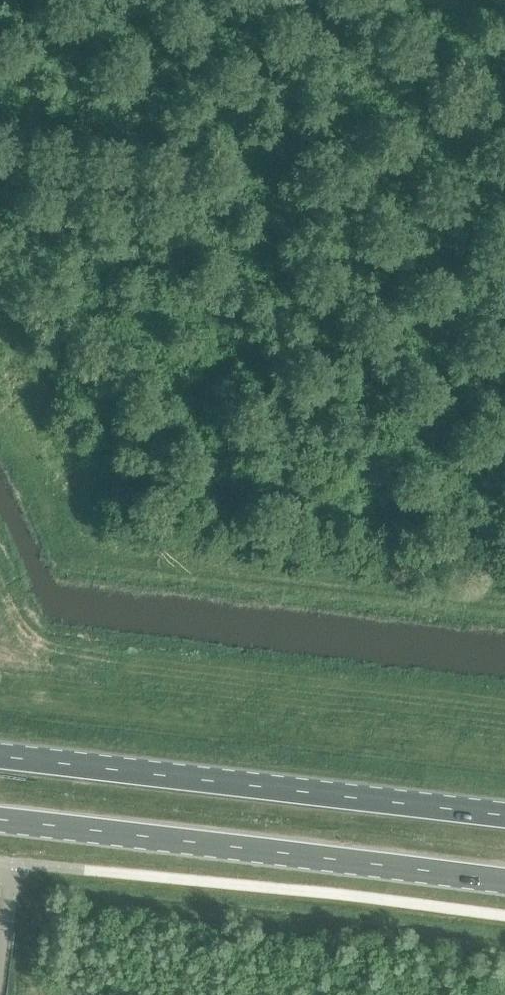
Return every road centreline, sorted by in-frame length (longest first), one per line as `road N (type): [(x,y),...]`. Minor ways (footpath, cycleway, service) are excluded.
road 1 (primary): [(504,818),(0,756)]
road 2 (primary): [(0,820),(504,878)]
road 3 (track): [(41,994),(35,920),(8,879)]

